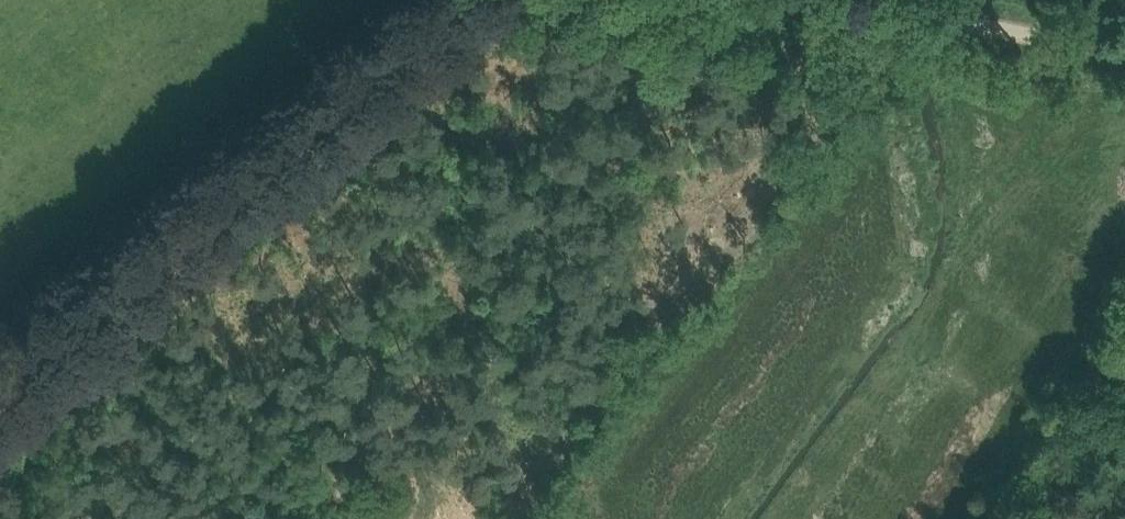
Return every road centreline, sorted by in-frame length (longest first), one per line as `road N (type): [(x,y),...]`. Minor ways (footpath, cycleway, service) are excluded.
road 1 (track): [(855,0),(1124,49)]

